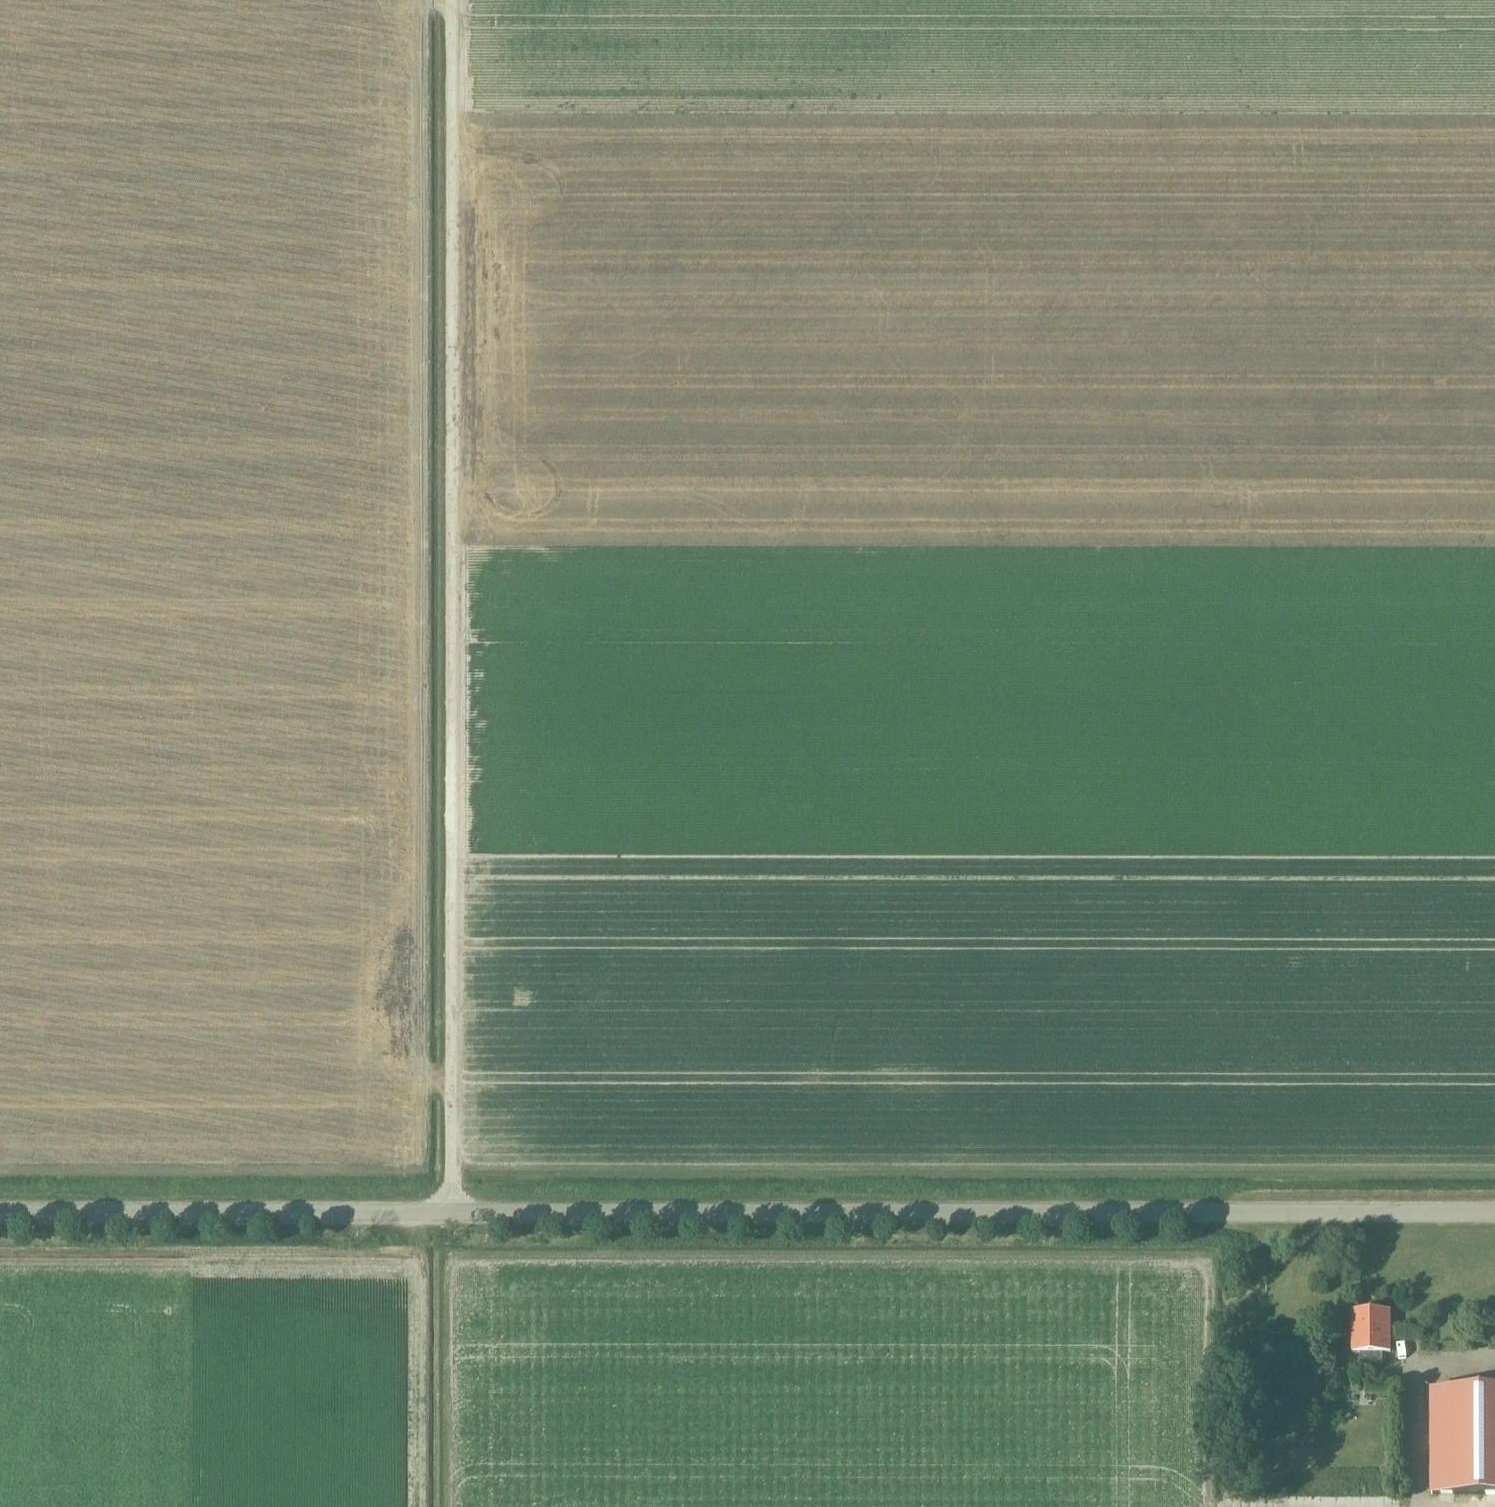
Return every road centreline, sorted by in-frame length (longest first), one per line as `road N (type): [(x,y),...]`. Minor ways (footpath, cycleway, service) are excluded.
road 1 (unclassified): [(1494,1212),(0,1212)]

